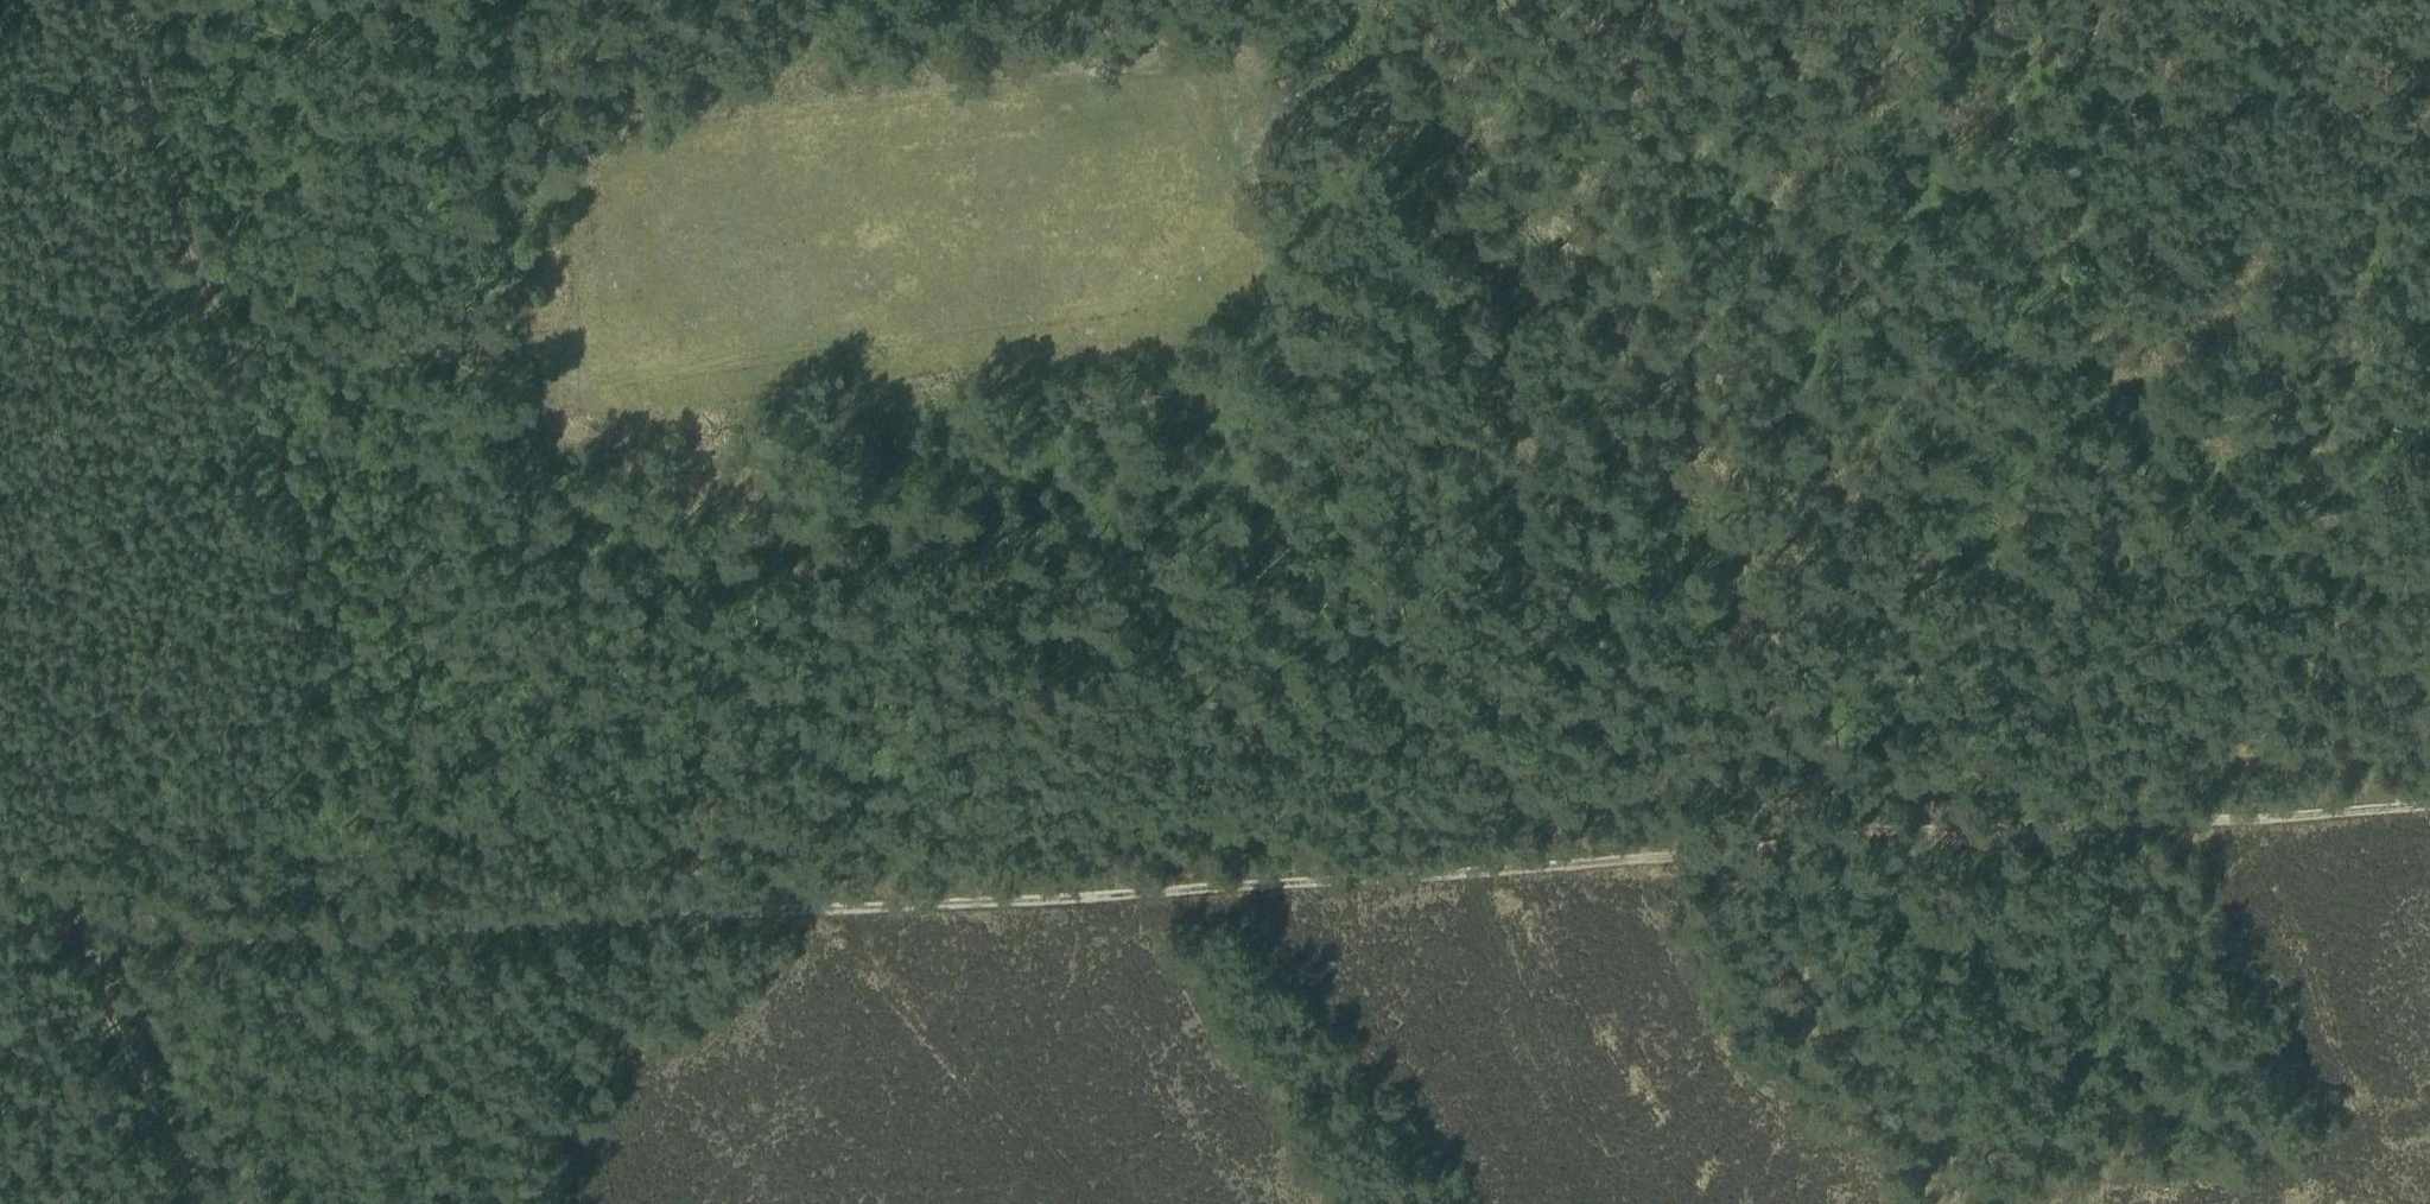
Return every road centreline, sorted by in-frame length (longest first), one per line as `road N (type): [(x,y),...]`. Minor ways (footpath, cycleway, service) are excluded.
road 1 (track): [(2429,804),(2138,818),(2061,831),(1871,831),(1699,864),(1600,862),(901,908),(453,911),(275,928),(79,932)]
road 2 (track): [(109,0),(168,205),(202,306),(218,327),(306,355),(395,360),(470,357),(649,329)]
road 3 (track): [(79,932),(124,1047),(208,1203)]

